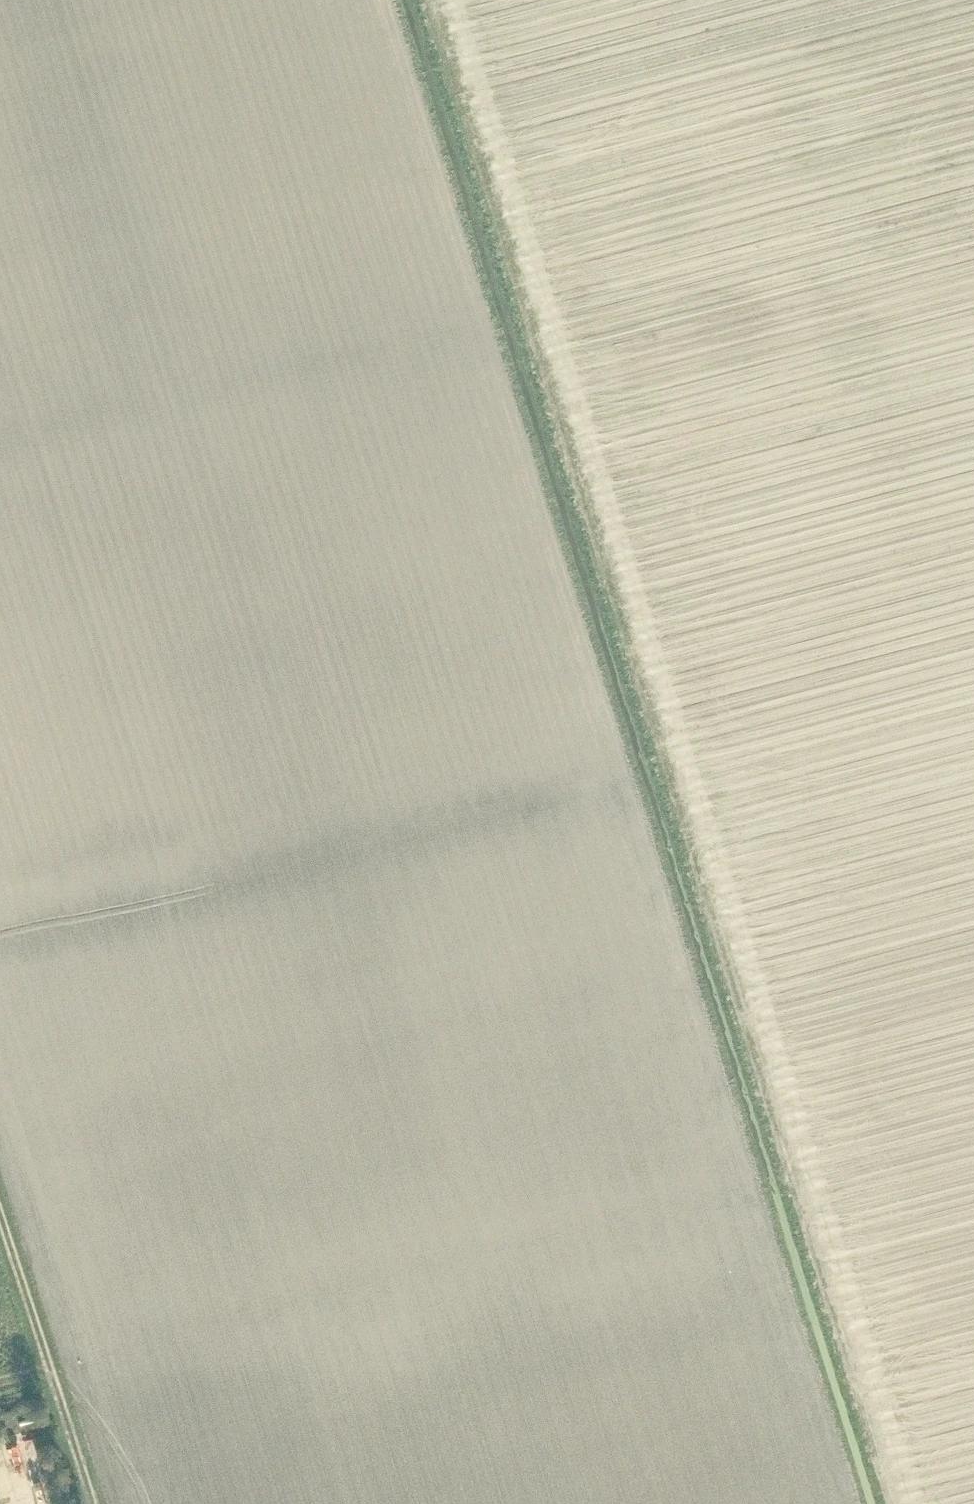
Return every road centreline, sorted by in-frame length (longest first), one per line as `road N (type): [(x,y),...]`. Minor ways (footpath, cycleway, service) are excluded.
road 1 (track): [(91,1503),(0,1215)]

